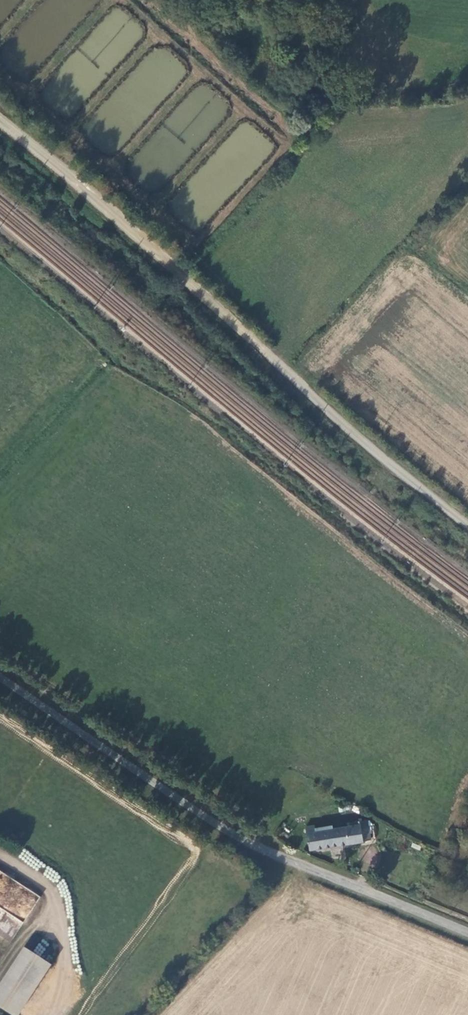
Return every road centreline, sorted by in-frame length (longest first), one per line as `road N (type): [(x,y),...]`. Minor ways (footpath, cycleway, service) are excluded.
road 1 (unclassified): [(0,121),(467,527)]
road 2 (unclassified): [(467,933),(234,837),(0,677)]

